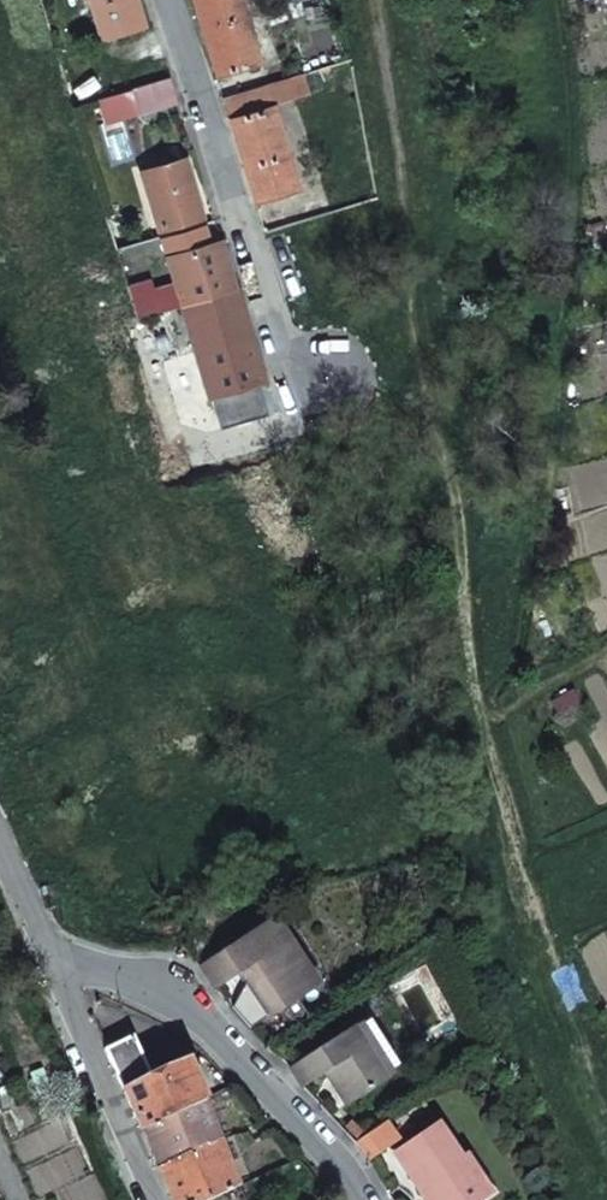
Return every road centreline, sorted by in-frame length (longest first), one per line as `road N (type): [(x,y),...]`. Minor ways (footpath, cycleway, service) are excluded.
road 1 (track): [(437,442),(462,541),(475,694),(529,912),(606,1137)]
road 2 (residential): [(51,947),(177,989),(334,1157),(361,1199)]
road 3 (track): [(469,645),(361,648),(176,671)]
road 4 (residential): [(51,947),(155,1199)]
road 5 (residential): [(0,833),(51,947)]

